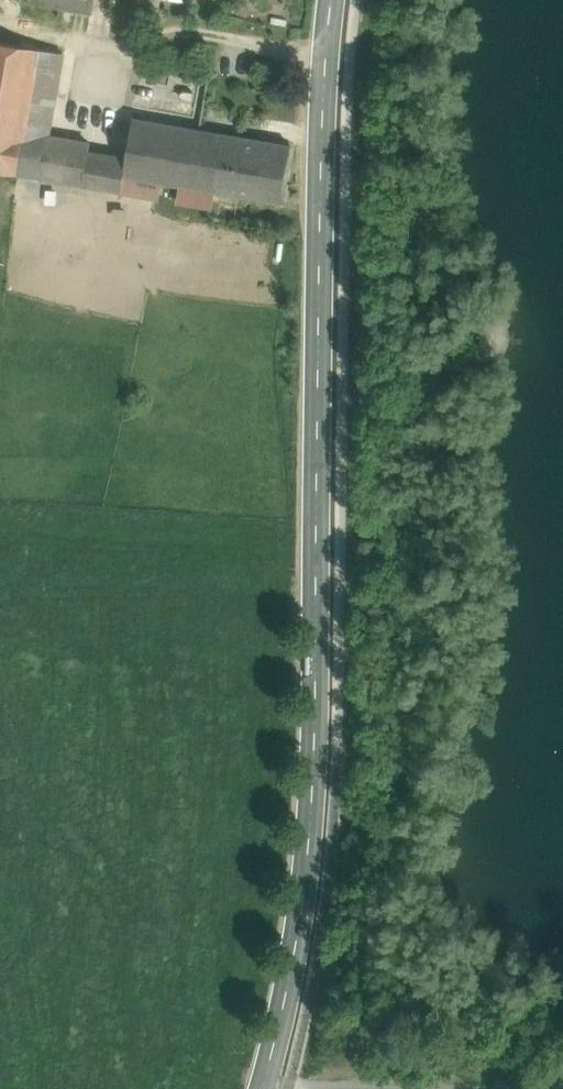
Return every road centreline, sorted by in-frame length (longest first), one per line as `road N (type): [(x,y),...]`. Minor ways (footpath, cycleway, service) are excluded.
road 1 (tertiary): [(264,1083),(300,902),(314,779),(322,123),(333,0)]

